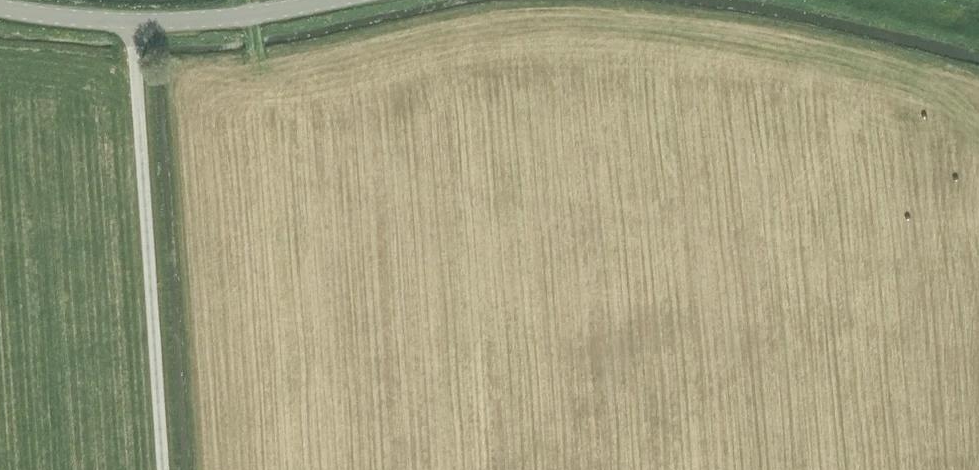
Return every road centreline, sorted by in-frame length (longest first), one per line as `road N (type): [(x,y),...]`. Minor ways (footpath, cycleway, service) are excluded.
road 1 (tertiary): [(328,0),(204,19),(0,7)]

